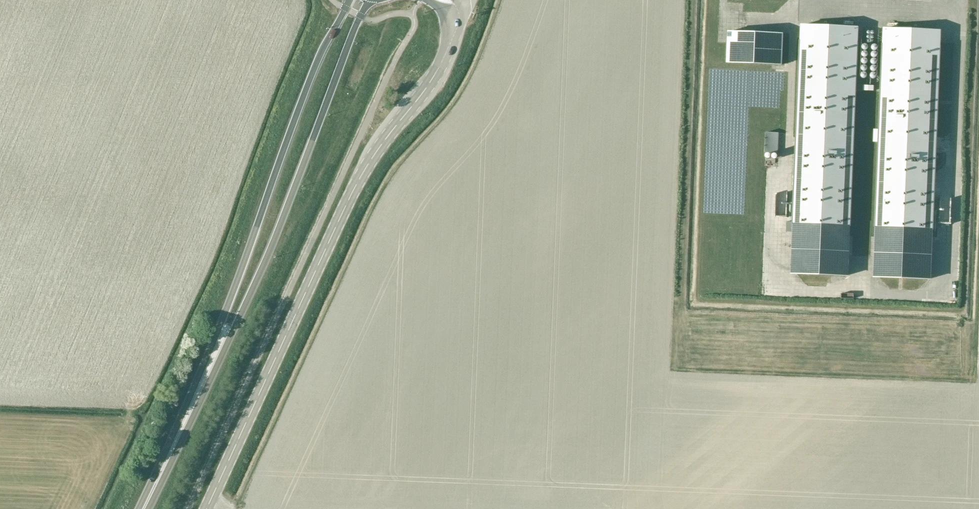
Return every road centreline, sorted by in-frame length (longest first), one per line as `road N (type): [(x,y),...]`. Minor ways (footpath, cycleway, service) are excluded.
road 1 (secondary): [(206,508),(377,151),(428,91),(458,27)]
road 2 (trunk): [(198,394),(252,295),(372,0)]
road 3 (trunk): [(349,0),(321,56),(198,394)]
road 4 (trunk): [(145,508),(198,394)]

